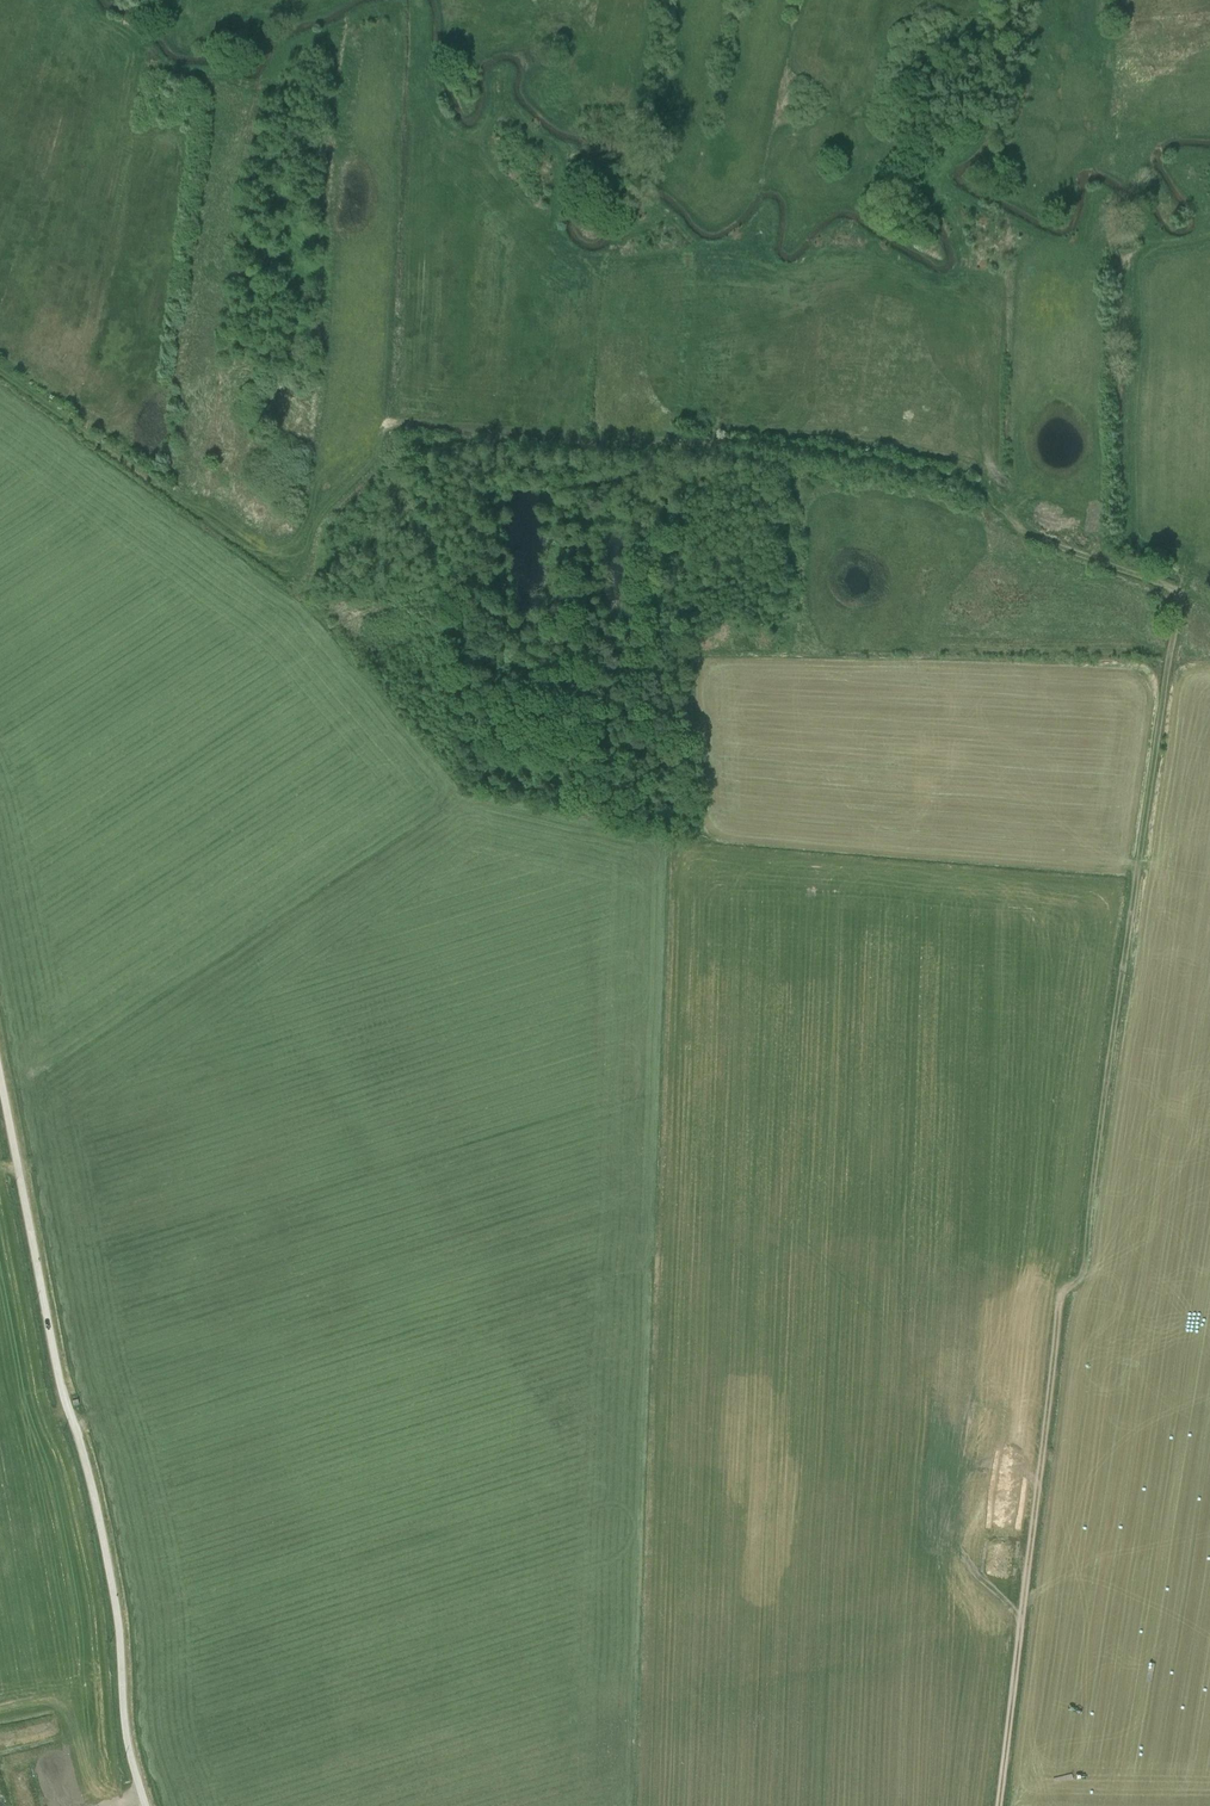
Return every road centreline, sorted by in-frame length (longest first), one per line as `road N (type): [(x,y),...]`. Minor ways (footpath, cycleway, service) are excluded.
road 1 (track): [(997,1805),(1060,1297),(1080,1277),(1180,597)]
road 2 (unclassified): [(145,1805),(124,1730),(120,1642),(96,1508),(45,1319),(0,1079)]

